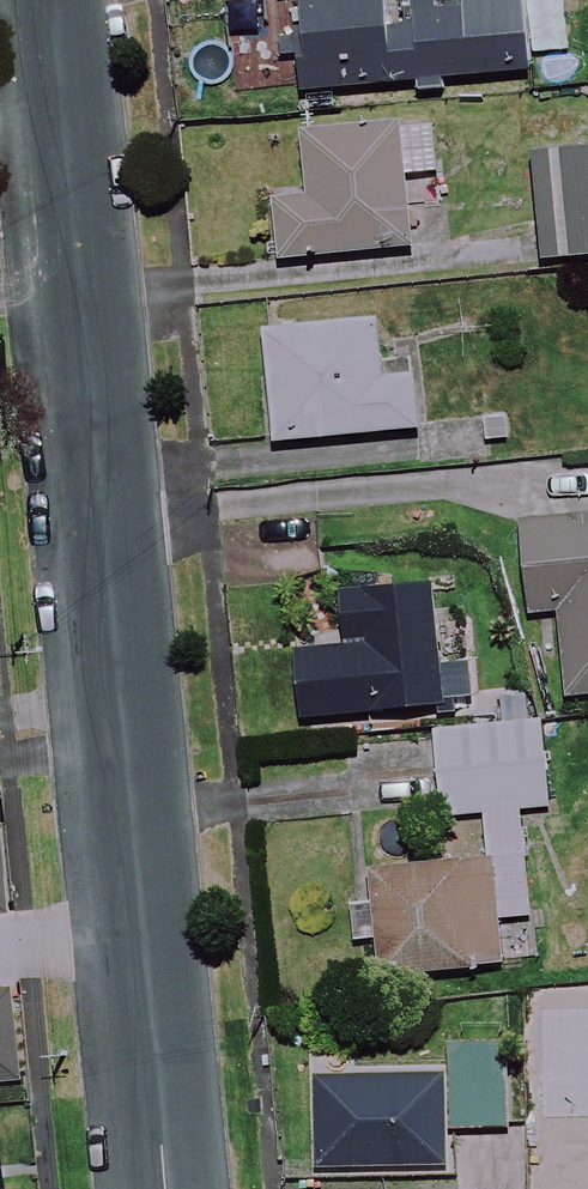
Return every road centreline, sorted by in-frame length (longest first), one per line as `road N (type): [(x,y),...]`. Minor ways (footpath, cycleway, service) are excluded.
road 1 (residential): [(51,0),(161,1188)]

